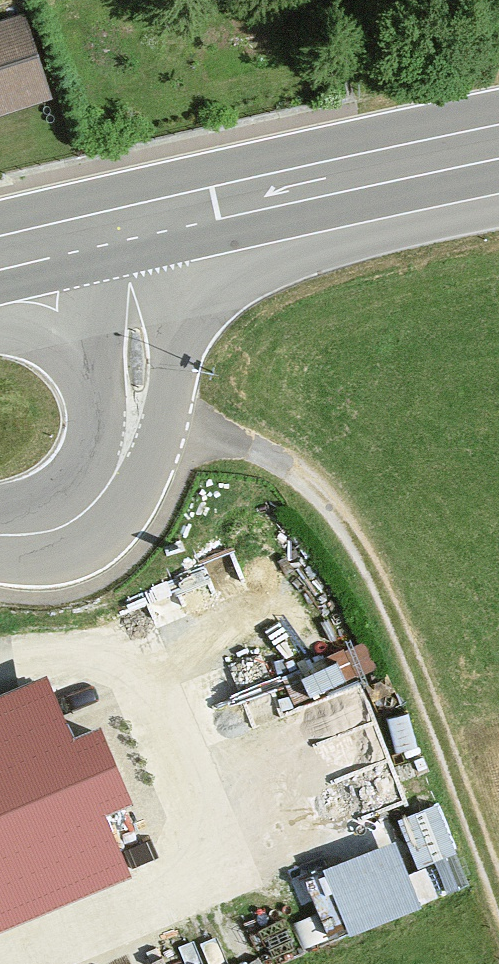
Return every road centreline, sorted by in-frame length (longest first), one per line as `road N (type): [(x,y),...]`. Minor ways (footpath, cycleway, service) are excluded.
road 1 (track): [(135,416),(251,440),(320,489),(360,550),(498,912)]
road 2 (primary): [(126,245),(498,162)]
road 3 (tertiary): [(0,535),(61,532),(101,501),(130,447),(138,345),(126,245)]
road 4 (primary): [(0,276),(126,245)]

